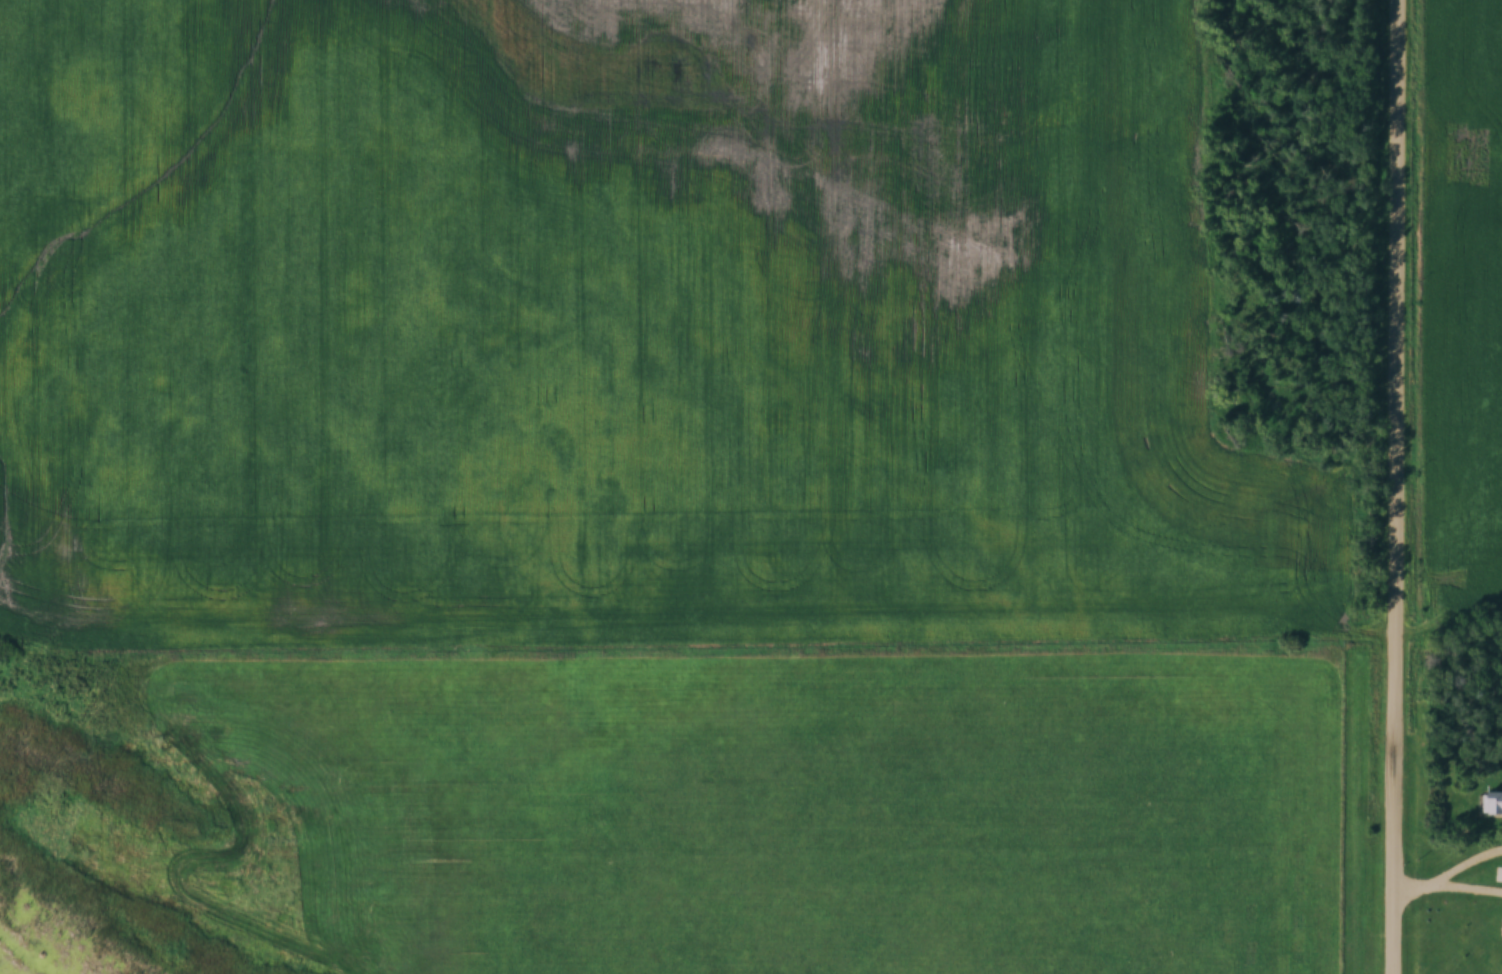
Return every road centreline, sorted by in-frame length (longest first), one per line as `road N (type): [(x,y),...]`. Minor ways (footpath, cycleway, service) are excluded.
road 1 (residential): [(1402,973),(1406,0)]

